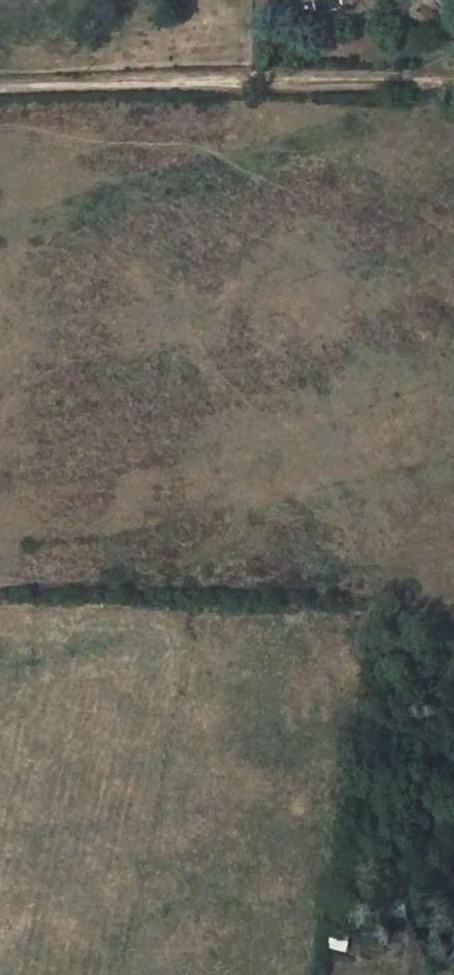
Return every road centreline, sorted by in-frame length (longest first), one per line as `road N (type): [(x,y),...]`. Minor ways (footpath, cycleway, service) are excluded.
road 1 (track): [(0,86),(453,86)]

